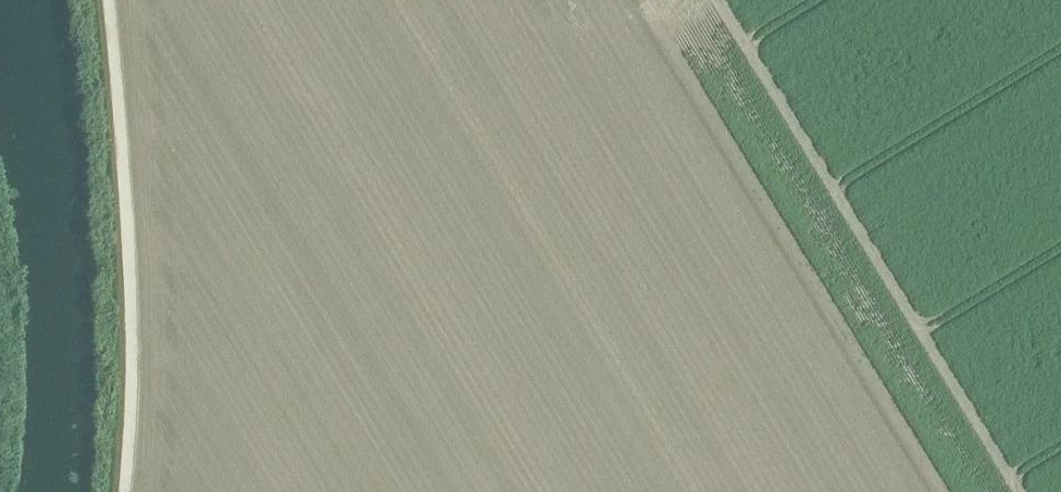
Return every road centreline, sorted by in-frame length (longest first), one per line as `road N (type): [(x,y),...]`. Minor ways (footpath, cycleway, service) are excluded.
road 1 (track): [(124,491),(134,280),(107,0)]

